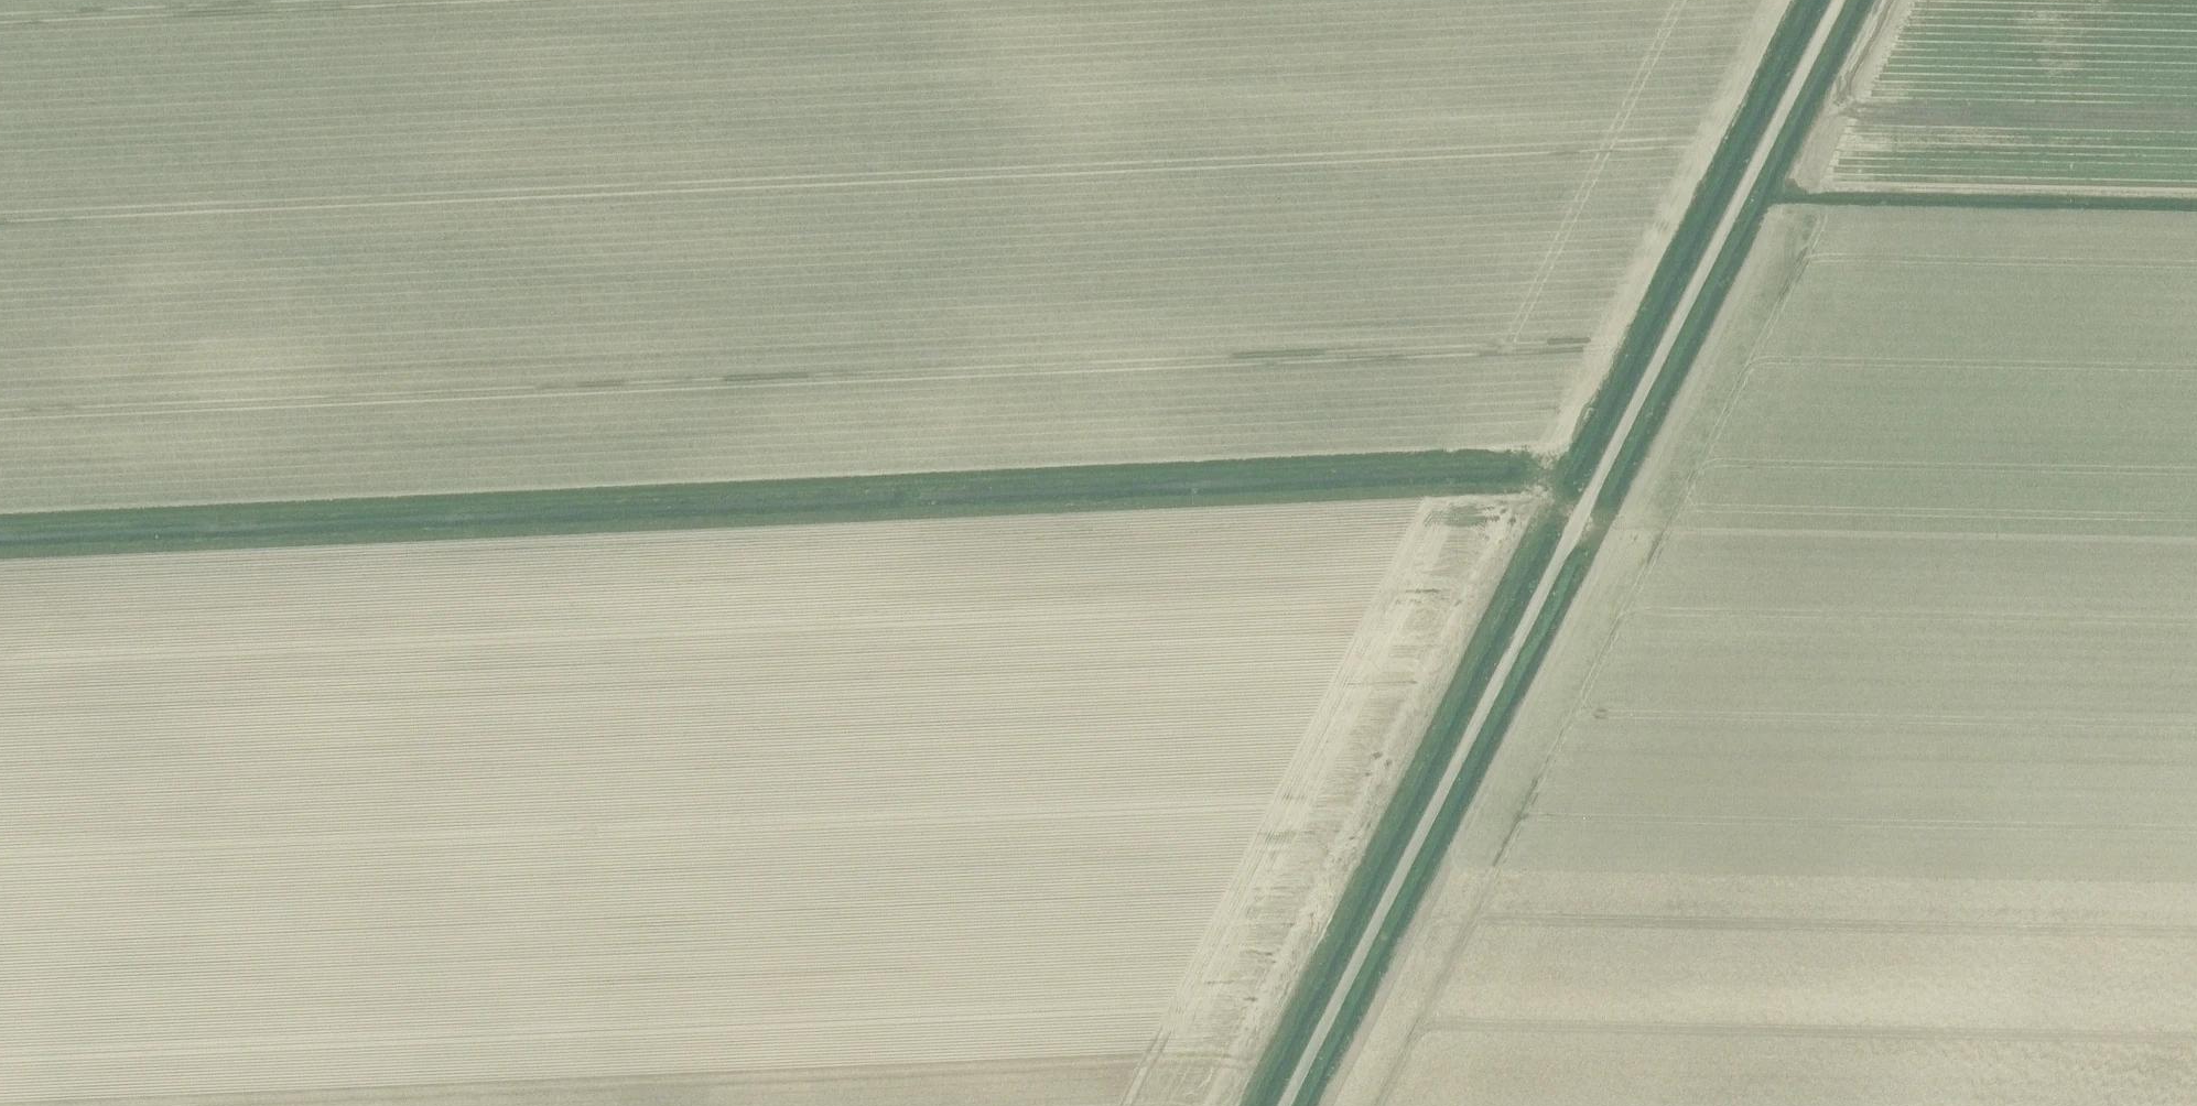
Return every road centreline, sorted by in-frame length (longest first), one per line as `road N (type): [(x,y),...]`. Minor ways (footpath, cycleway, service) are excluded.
road 1 (unclassified): [(1284,1105),(1837,0)]

